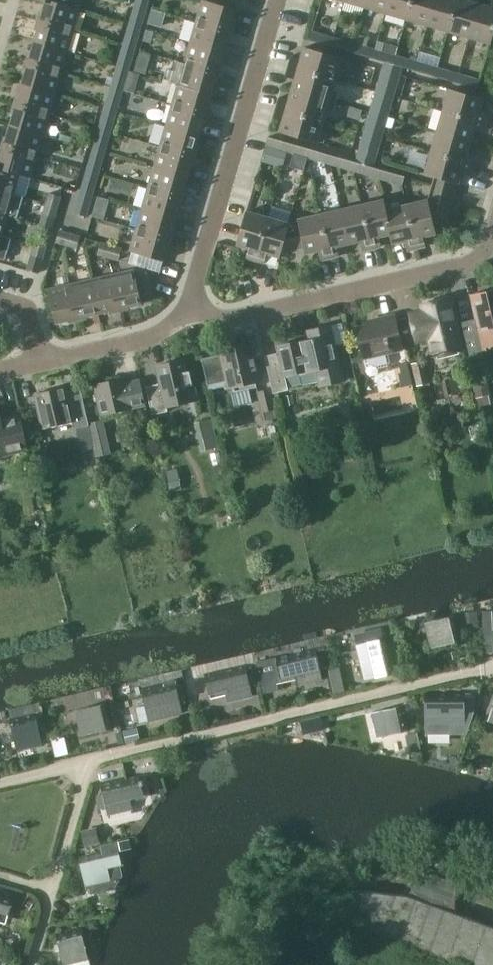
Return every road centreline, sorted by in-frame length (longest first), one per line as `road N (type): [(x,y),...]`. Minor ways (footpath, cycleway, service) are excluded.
road 1 (residential): [(182,331),(279,0)]
road 2 (residential): [(182,331),(445,272),(478,255),(492,234)]
road 3 (residential): [(43,363),(182,331)]

